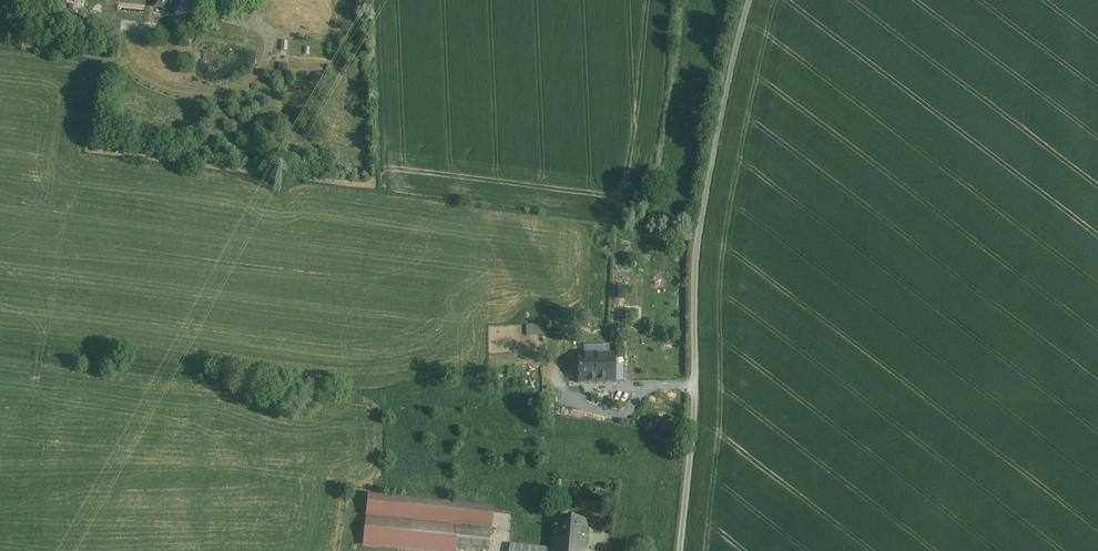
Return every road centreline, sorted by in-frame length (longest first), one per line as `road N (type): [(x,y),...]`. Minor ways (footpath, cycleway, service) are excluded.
road 1 (unclassified): [(750,0),(699,236),(680,550)]

